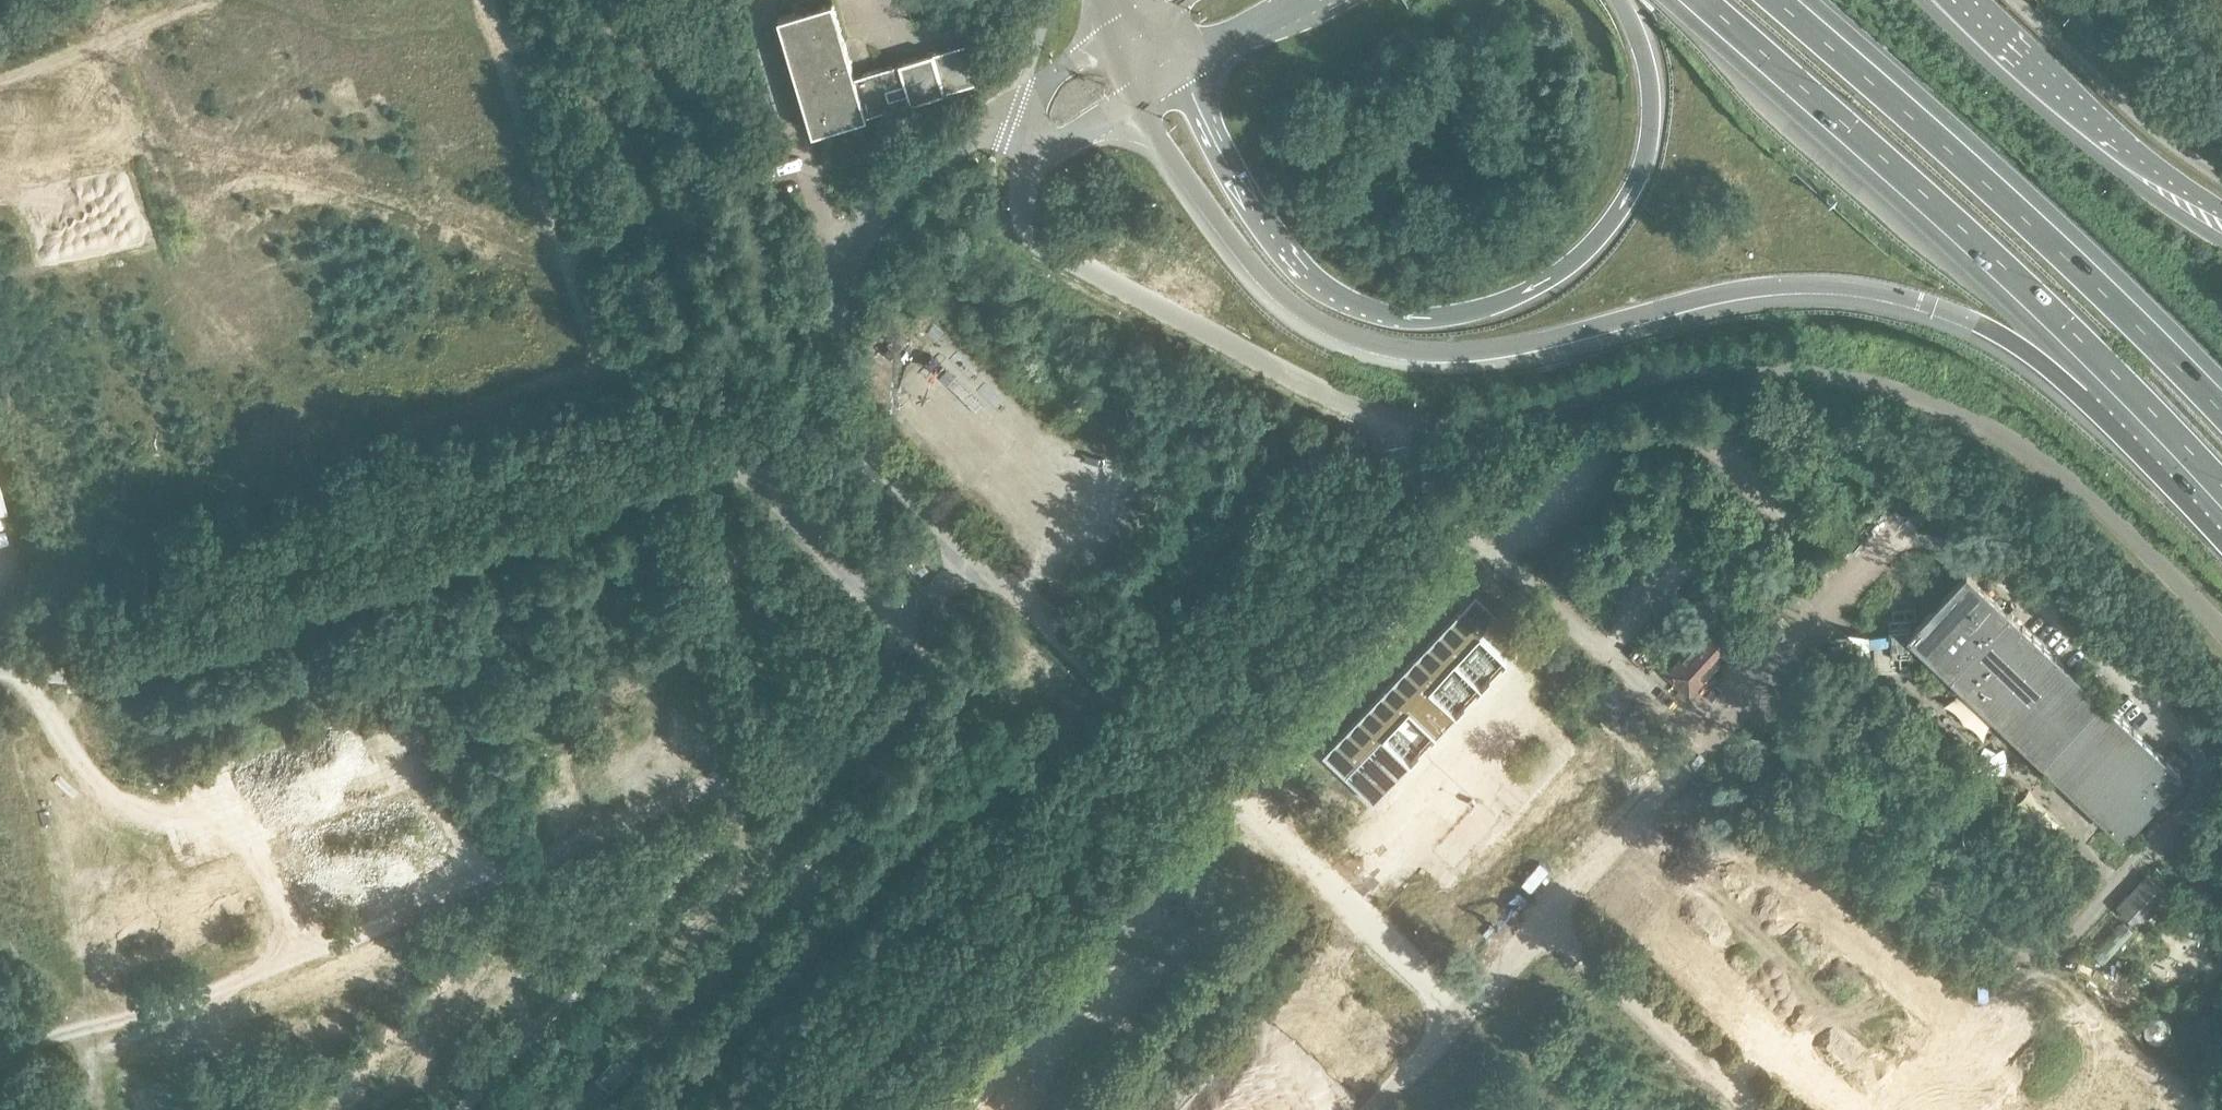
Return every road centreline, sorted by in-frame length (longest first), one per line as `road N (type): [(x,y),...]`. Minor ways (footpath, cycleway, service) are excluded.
road 1 (unclassified): [(2221,623),(2099,491),(2007,421),(1917,383),(1823,367),(1699,373),(1465,419),(1360,410),(1038,238),(1023,203),(1034,127)]
road 2 (motorway): [(1145,94),(1177,165),(1271,288),(1302,315),(1357,343),(1426,356),(1472,355),(1724,295),(1842,289),(1975,322),(2046,364),(2125,395)]
road 3 (motorway): [(1620,0),(1646,58),(1652,96),(1649,151),(1634,188),(1598,241),(1557,275),(1459,315),(1388,316),(1318,287),(1270,237),(1179,72)]
road 4 (unclassified): [(727,205),(568,240),(504,234),(324,169),(211,139),(91,126),(0,136)]
road 5 (unclassified): [(861,232),(828,341),(831,392),(853,433),(1164,732)]
road 6 (motorway): [(2221,400),(2111,288),(1791,0)]
road 7 (motorway): [(1691,0),(1958,233),(2125,395)]
road 8 (track): [(800,1109),(1144,740),(1164,732)]
road 9 (primary): [(2221,226),(2114,147),(1944,0)]
road 10 (unclassified): [(629,0),(714,142),(727,205)]
road 11 (unclassified): [(1013,119),(955,139),(893,188),(861,232)]
road 12 (primary): [(1179,72),(1308,0)]
road 13 (motorway): [(2125,395),(2221,500)]
road 14 (unclassified): [(1126,34),(1046,86),(1034,127)]
road 15 (unclassified): [(727,205),(861,232)]
road 16 (unclassified): [(1034,127),(1053,138),(1081,135),(1145,94)]

